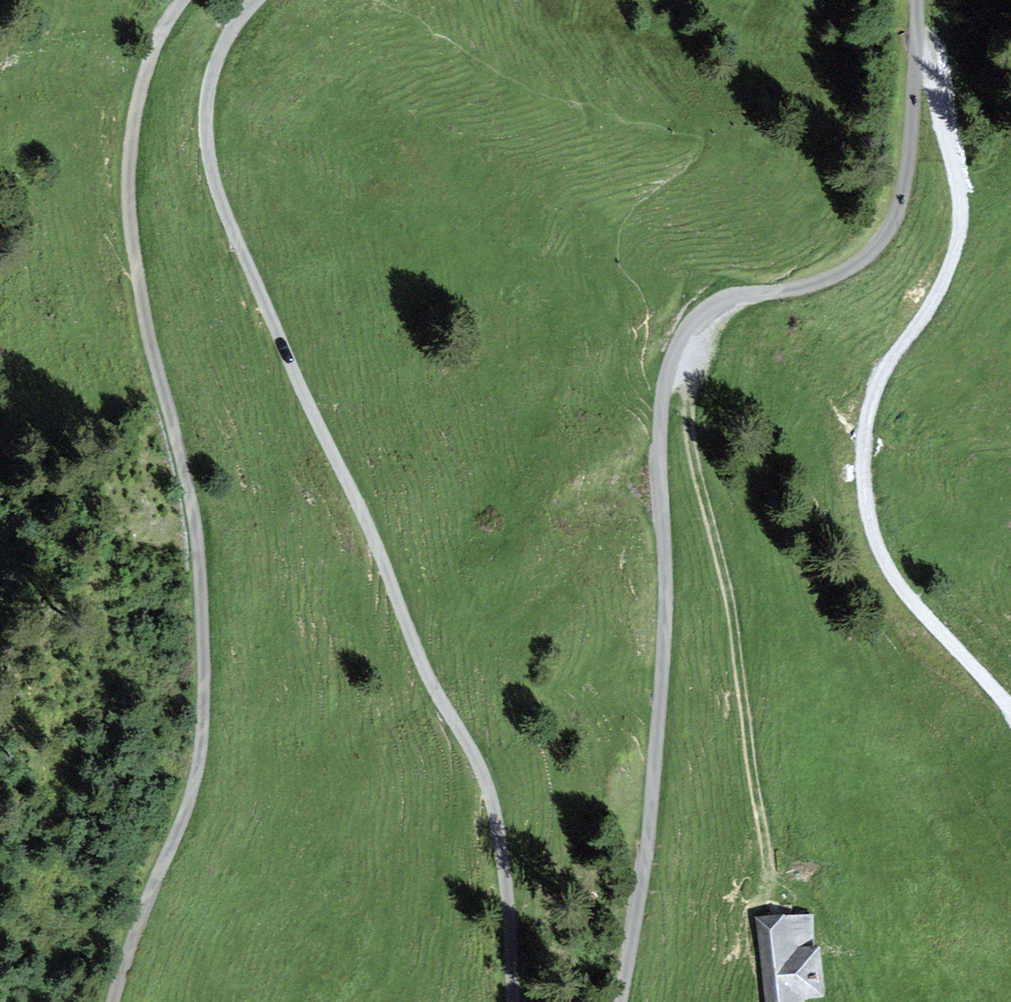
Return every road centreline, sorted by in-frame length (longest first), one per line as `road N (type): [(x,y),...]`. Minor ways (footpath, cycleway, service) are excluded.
road 1 (unclassified): [(917,0),(908,160),(886,236),(833,277),(720,308),(688,334),(665,381),(664,636),(651,827),(623,1001)]
road 2 (unclassified): [(514,1001),(501,839),(480,773),(410,637),(213,167),(207,115),(217,61),(256,0)]
road 3 (unclassified): [(183,0),(143,83),(128,200),(150,341),(195,535),(203,679),(192,781),(110,1001)]
road 4 (track): [(945,638),(888,568),(863,472),(878,383),(948,273),(962,220),(933,84),(915,61)]
road 5 (track): [(769,888),(724,591),(674,355)]

